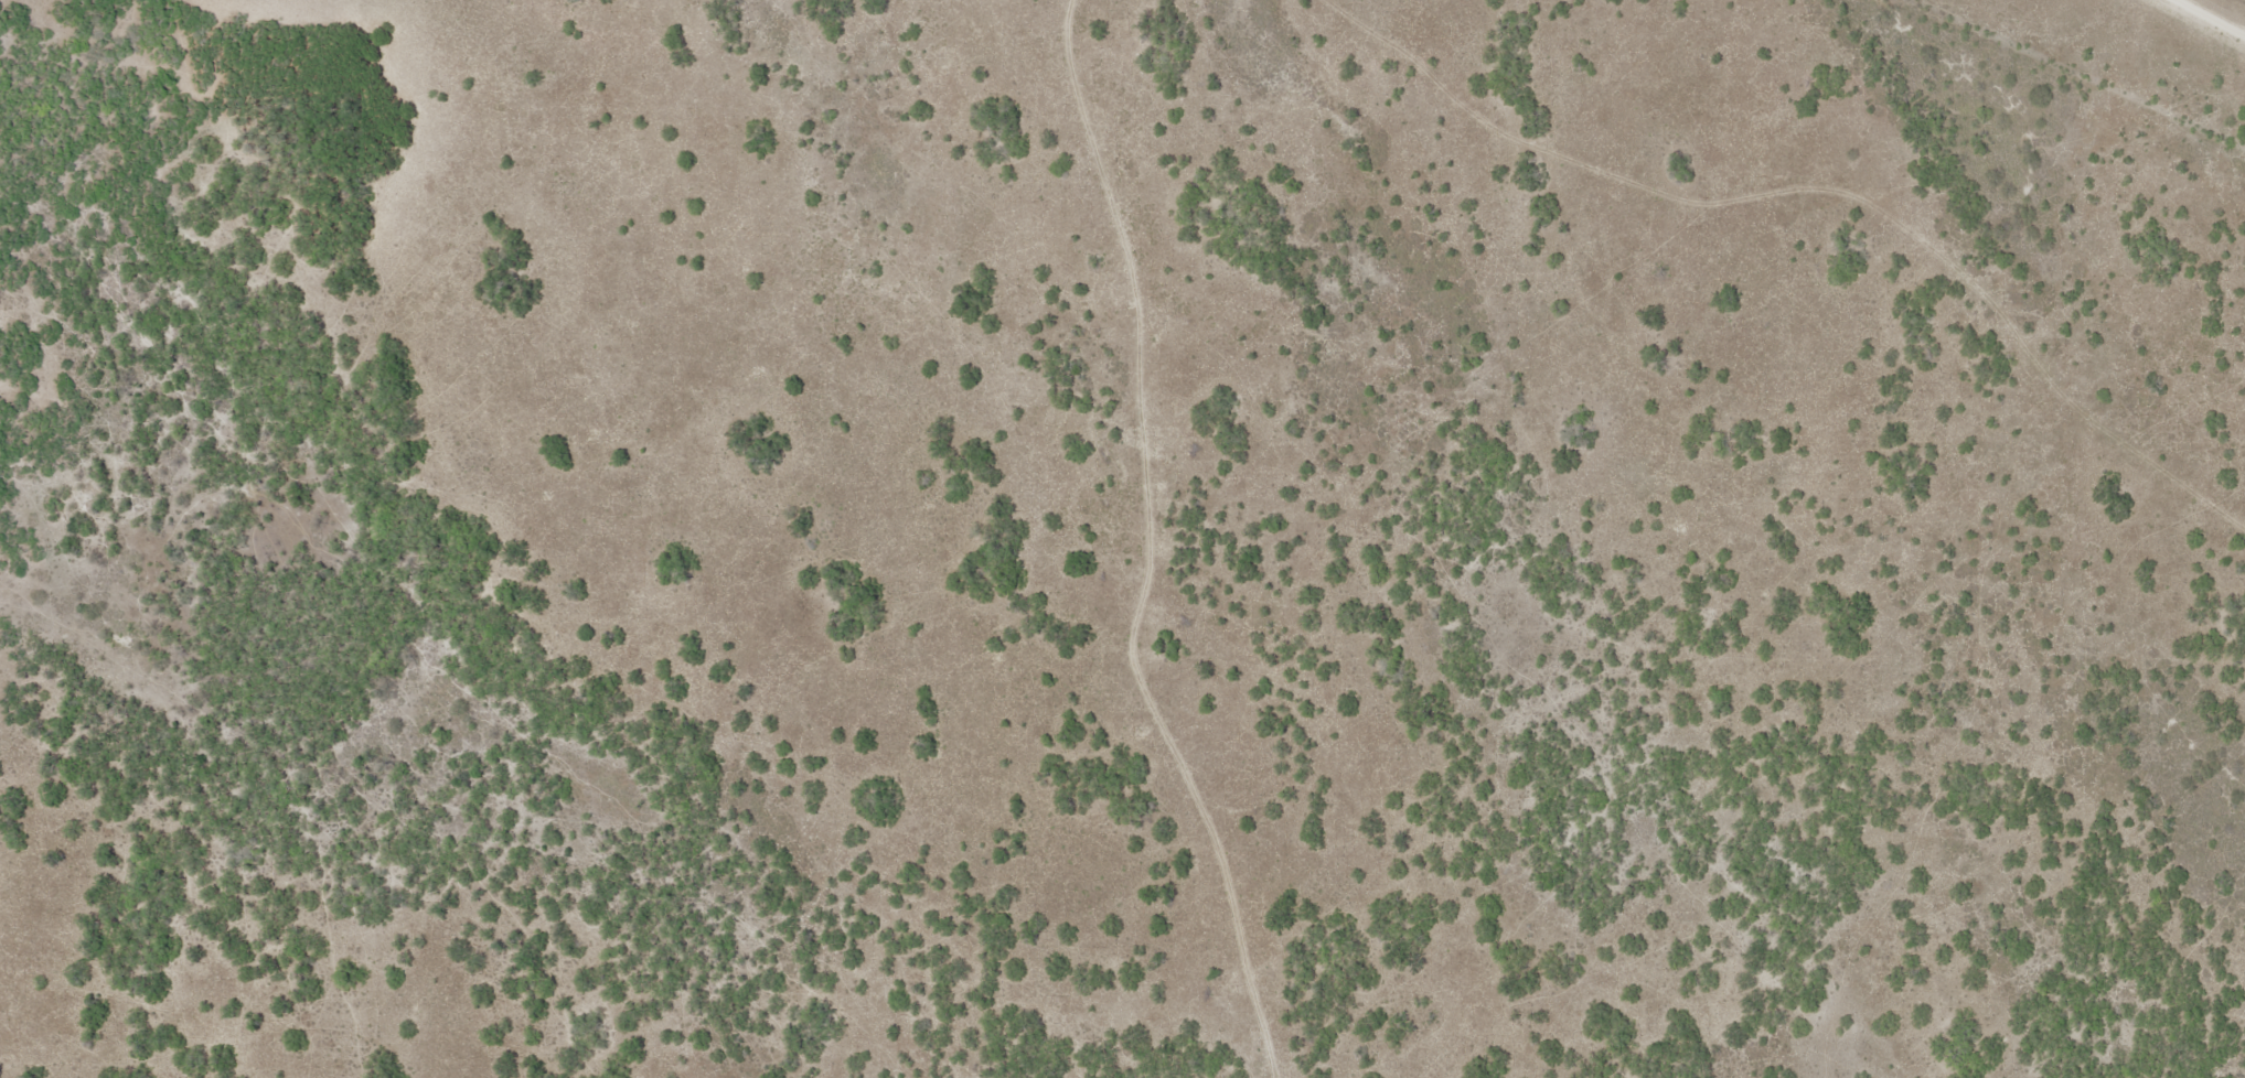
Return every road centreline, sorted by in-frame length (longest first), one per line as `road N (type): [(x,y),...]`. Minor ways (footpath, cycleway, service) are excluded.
road 1 (residential): [(2244,63),(2126,0)]

